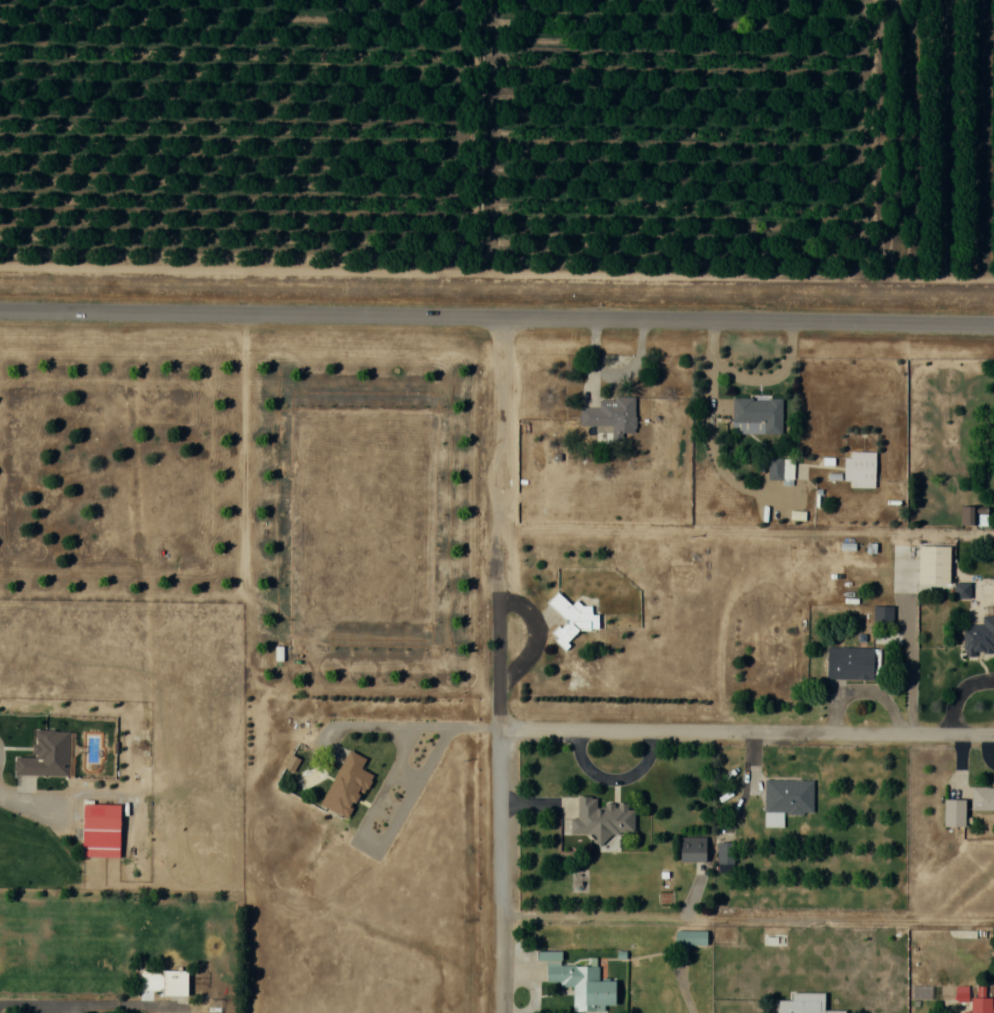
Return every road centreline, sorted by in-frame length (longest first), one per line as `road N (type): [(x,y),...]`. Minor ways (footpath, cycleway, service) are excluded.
road 1 (tertiary): [(993,324),(0,311)]
road 2 (residential): [(497,1012),(503,317)]
road 3 (residential): [(993,734),(501,729)]

